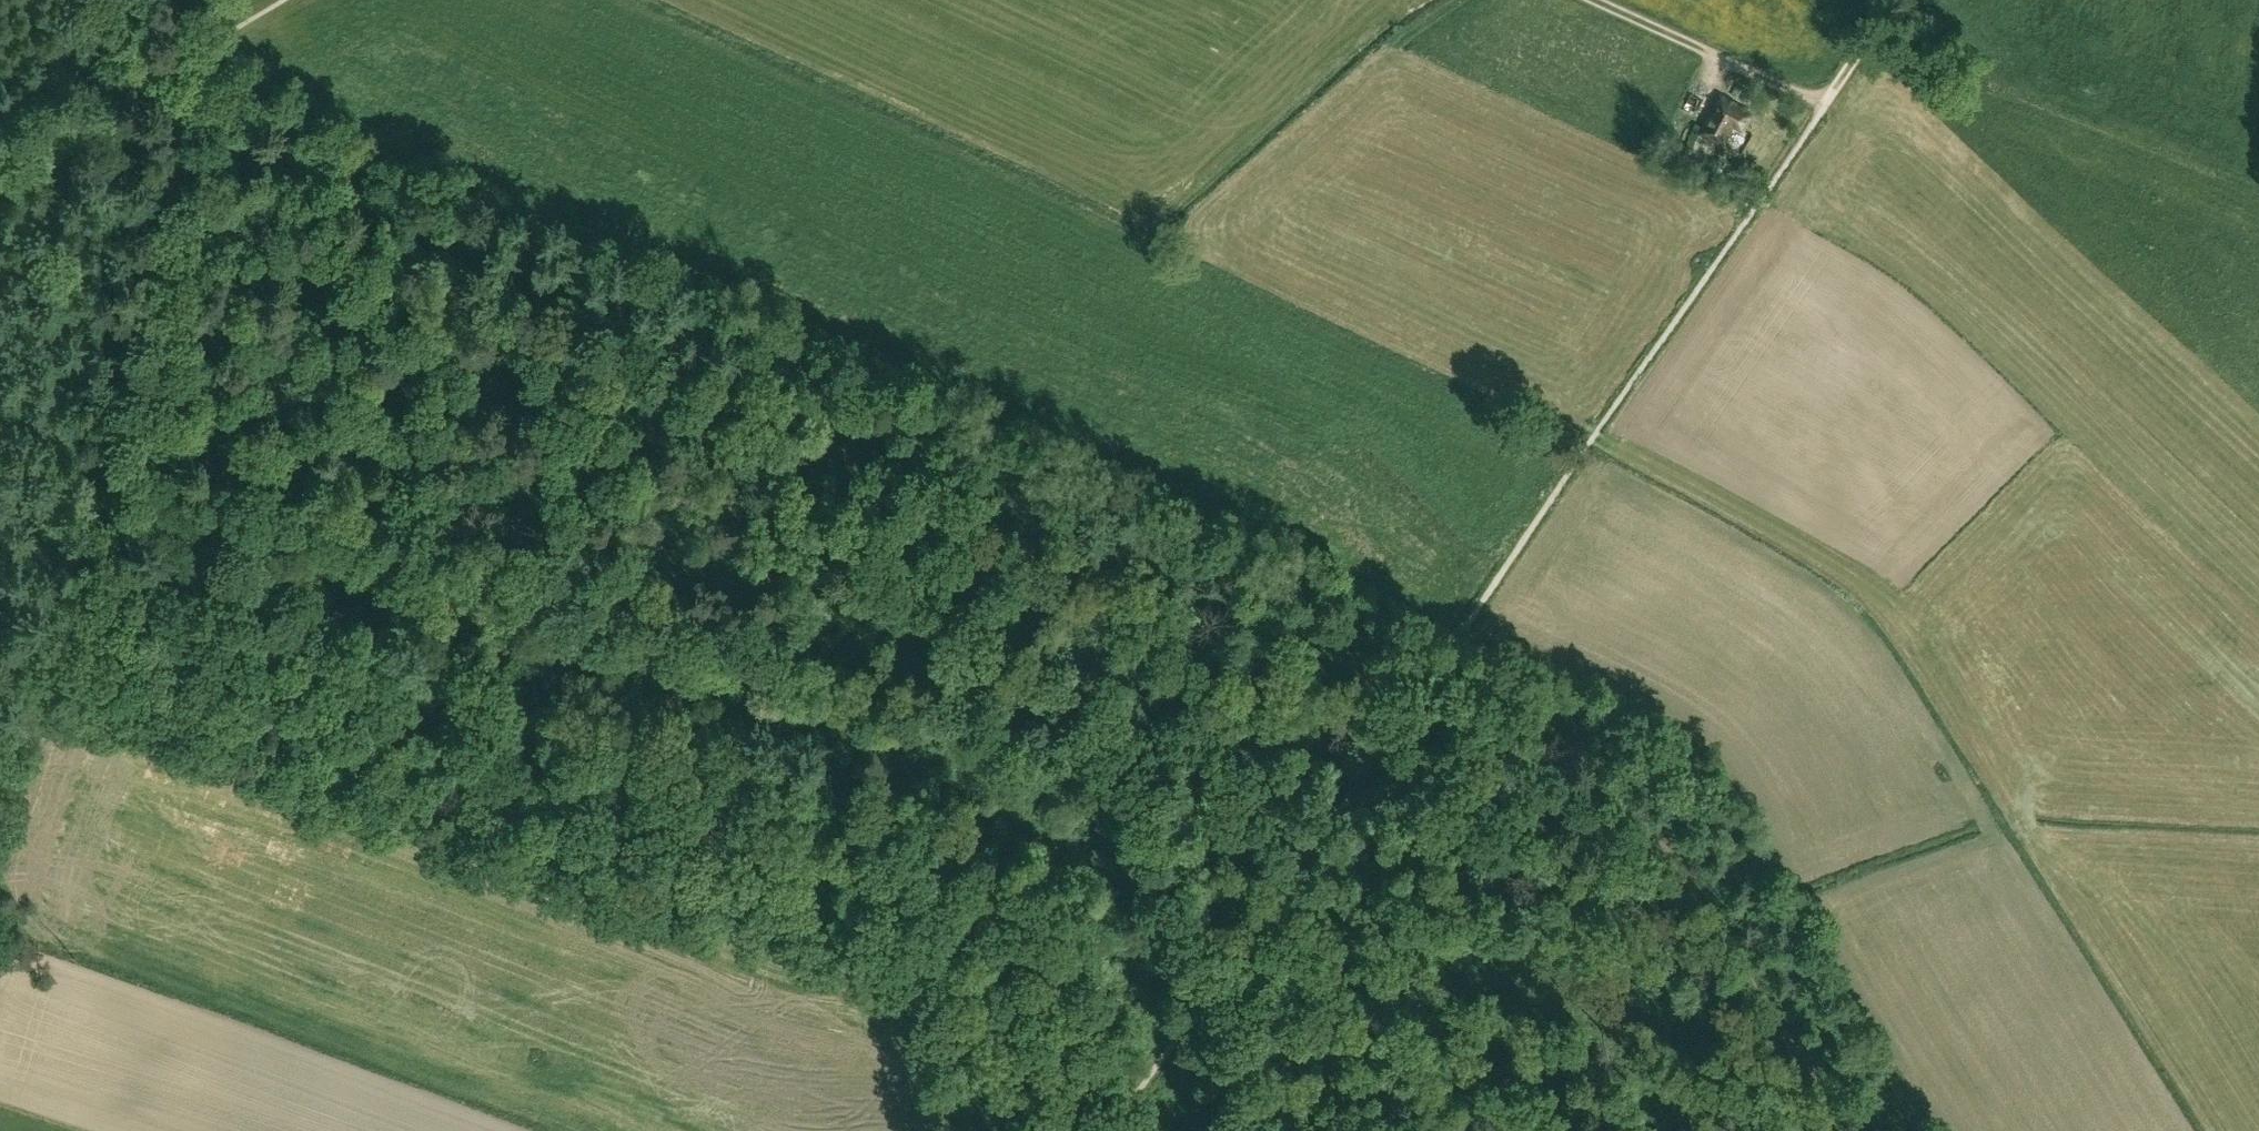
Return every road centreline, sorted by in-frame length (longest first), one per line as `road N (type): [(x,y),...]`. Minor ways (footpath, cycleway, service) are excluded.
road 1 (unclassified): [(0,830),(170,121),(143,72)]
road 2 (track): [(1600,0),(1825,101)]
road 3 (unclassified): [(143,72),(66,99),(0,138)]

